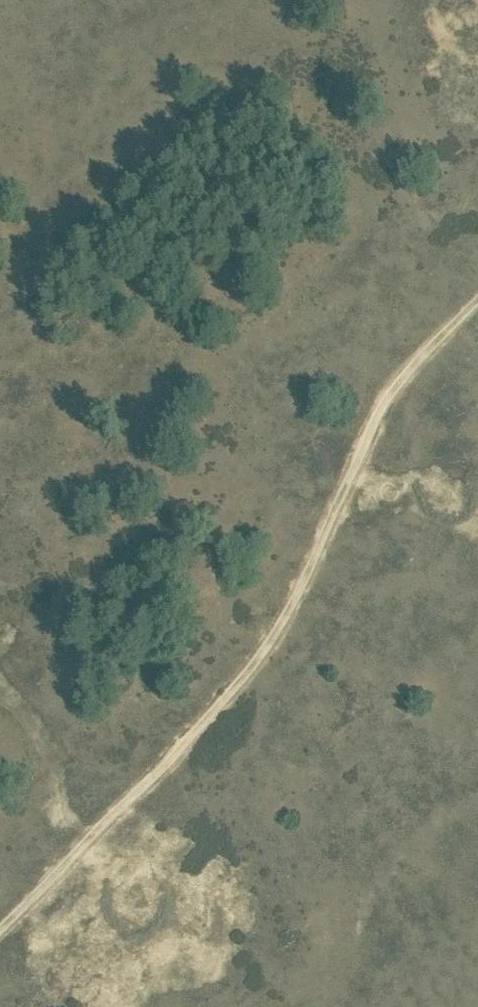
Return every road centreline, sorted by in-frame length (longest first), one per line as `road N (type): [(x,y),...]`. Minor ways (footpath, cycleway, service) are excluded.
road 1 (track): [(477,295),(418,350),(382,399),(263,661),(168,769),(120,804),(0,929)]

